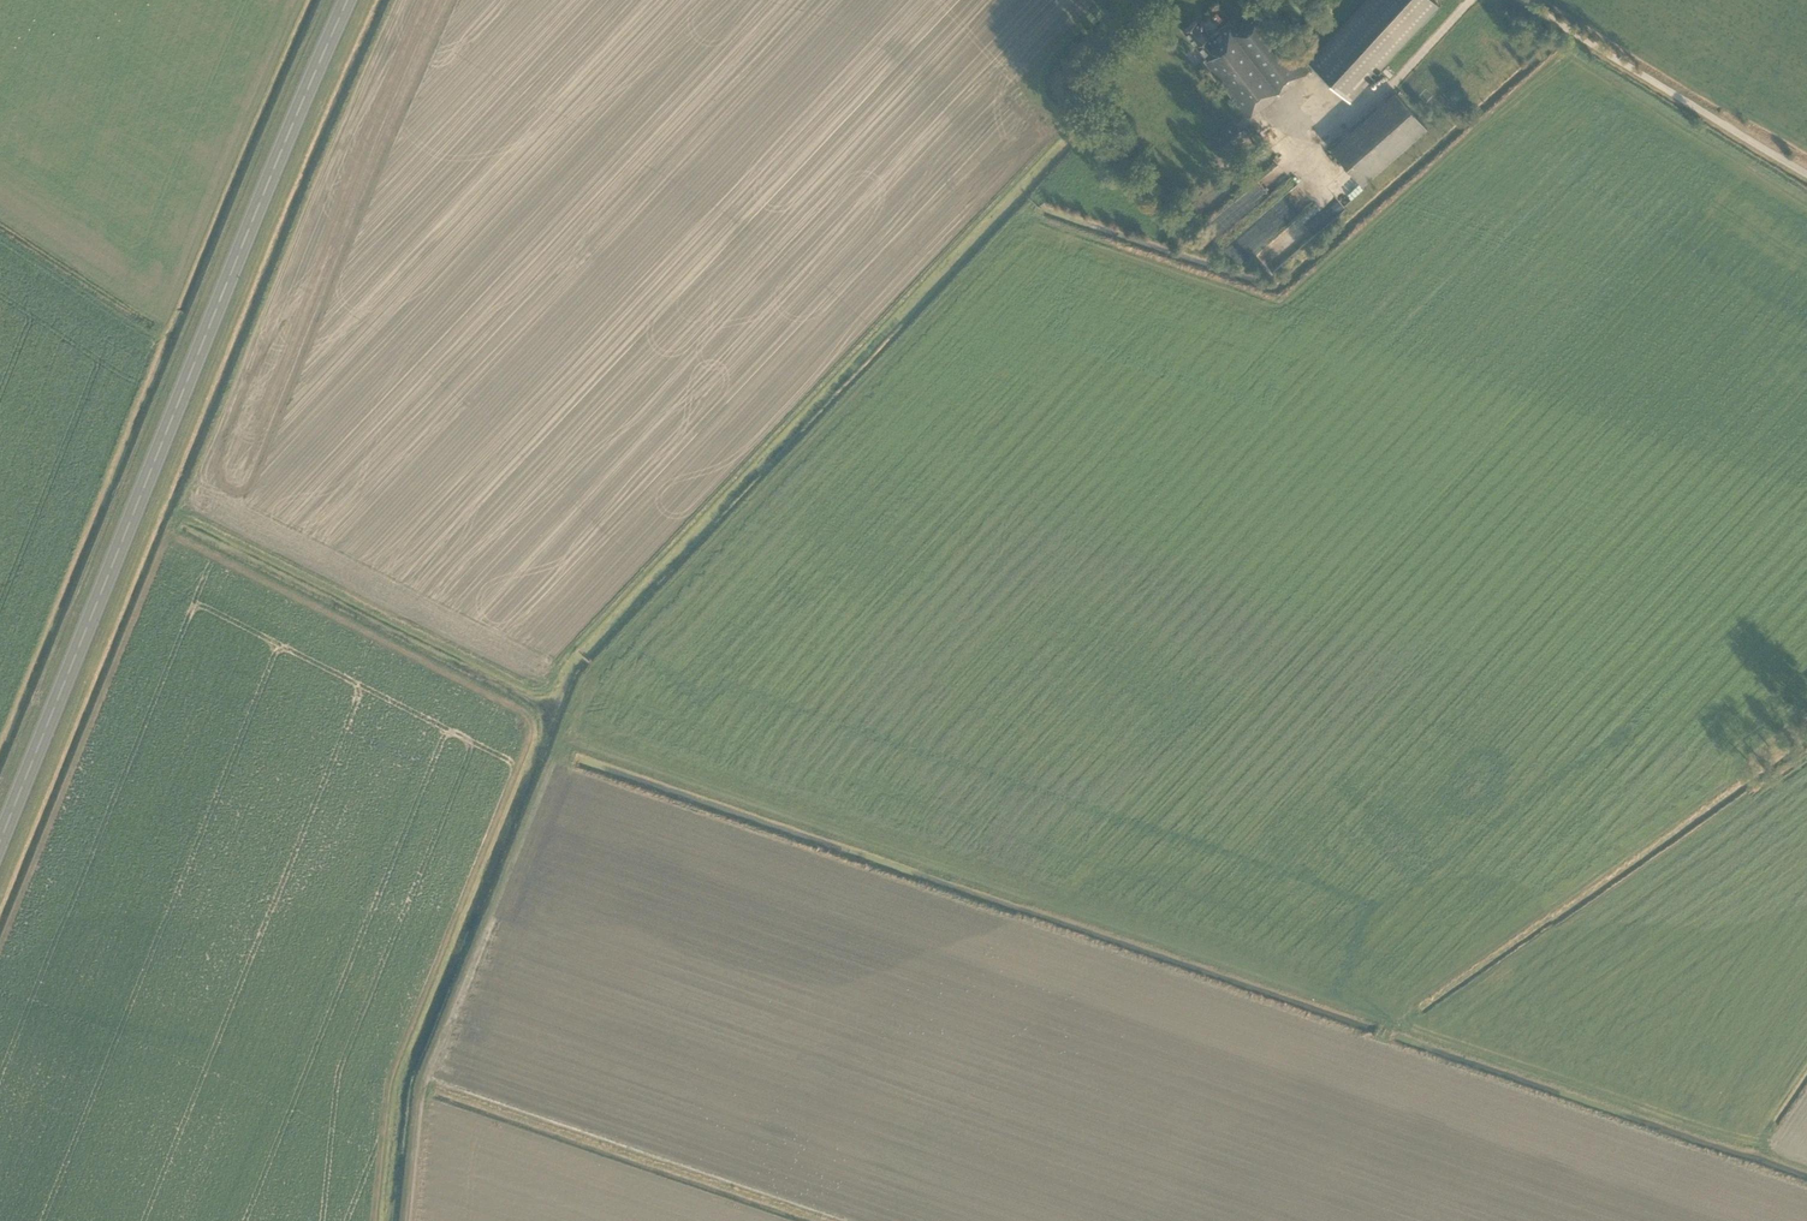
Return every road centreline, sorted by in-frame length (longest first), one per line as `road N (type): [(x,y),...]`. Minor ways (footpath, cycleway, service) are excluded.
road 1 (trunk): [(0,834),(347,0)]
road 2 (unclassified): [(1806,173),(1524,0)]

